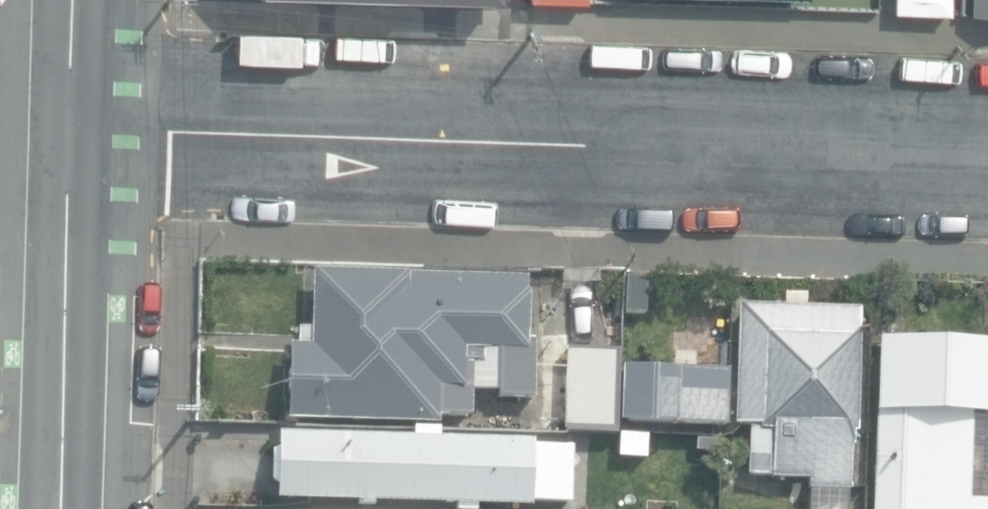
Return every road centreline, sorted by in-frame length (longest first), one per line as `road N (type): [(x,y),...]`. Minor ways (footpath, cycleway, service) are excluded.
road 1 (residential): [(987,156),(70,130)]
road 2 (secondary): [(70,130),(61,508)]
road 3 (secondary): [(75,0),(70,130)]

